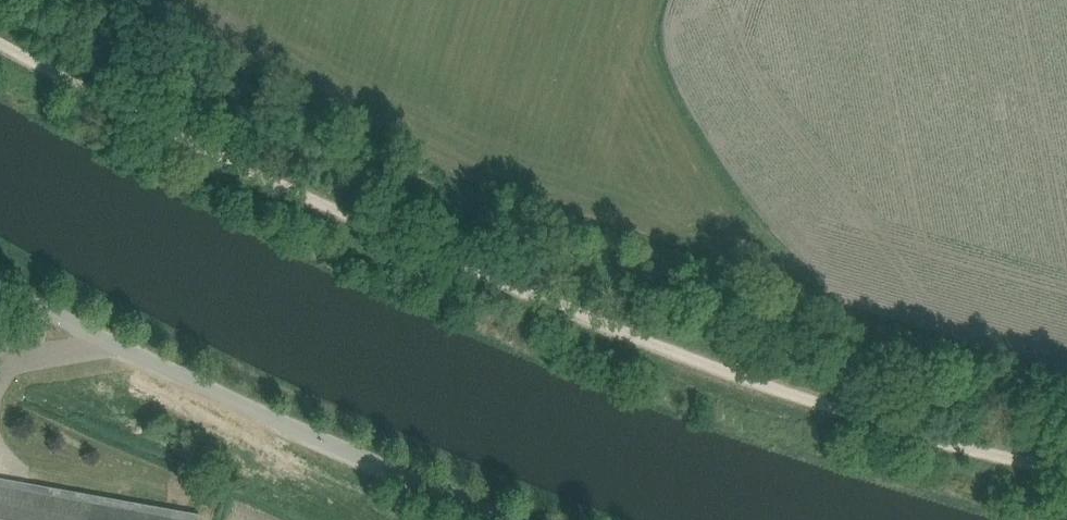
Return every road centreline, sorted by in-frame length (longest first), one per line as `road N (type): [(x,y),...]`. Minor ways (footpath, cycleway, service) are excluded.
road 1 (track): [(0,41),(150,124),(746,381),(1066,472)]
road 2 (unclassified): [(511,519),(414,483),(0,272)]

